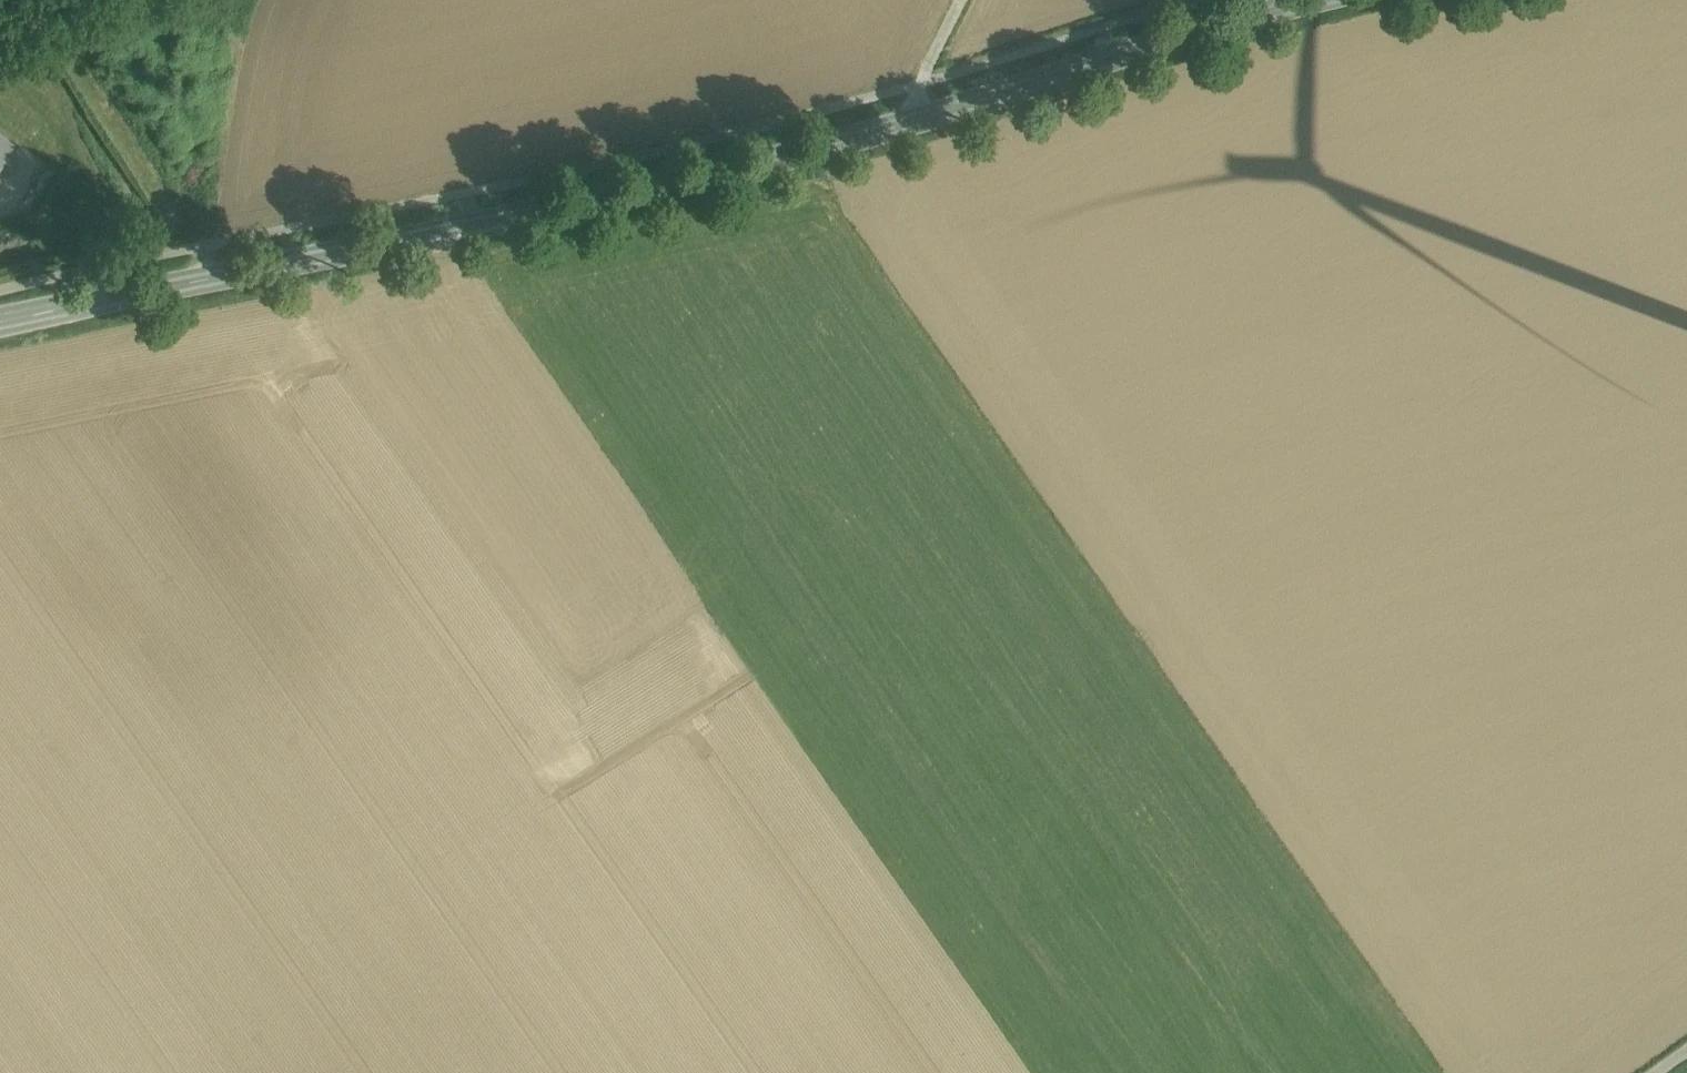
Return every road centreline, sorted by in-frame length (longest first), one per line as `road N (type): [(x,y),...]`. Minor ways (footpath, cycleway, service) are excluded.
road 1 (secondary): [(0,316),(717,166),(926,116),(1221,22),(1317,0)]
road 2 (track): [(926,116),(922,90),(966,0)]

